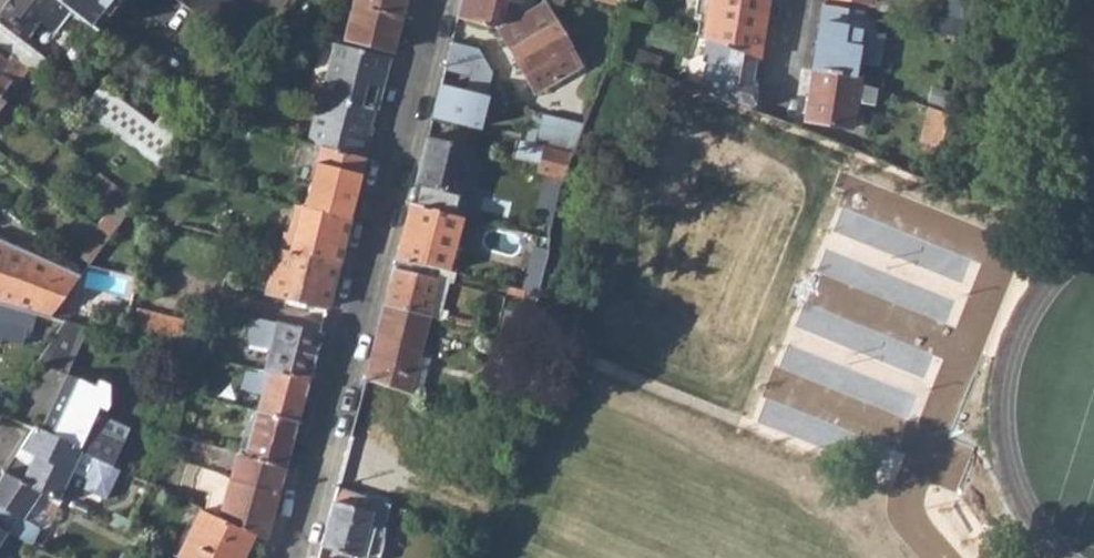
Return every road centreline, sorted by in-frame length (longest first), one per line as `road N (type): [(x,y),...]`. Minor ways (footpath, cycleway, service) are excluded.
road 1 (residential): [(432,0),(289,557)]

